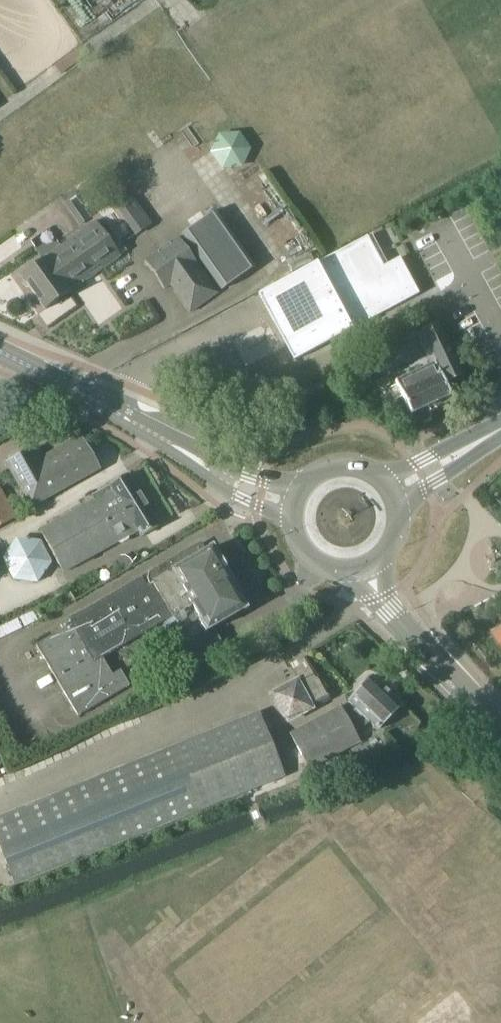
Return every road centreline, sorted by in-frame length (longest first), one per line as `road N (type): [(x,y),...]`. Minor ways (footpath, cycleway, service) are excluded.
road 1 (secondary): [(290,503),(0,352)]
road 2 (track): [(247,795),(0,894)]
road 3 (tertiary): [(500,725),(390,609),(367,571)]
road 4 (secondary): [(391,489),(367,468),(336,464),(307,477),(290,503)]
road 5 (secondary): [(290,503),(291,539),(314,567),(367,571)]
road 6 (secondary): [(391,489),(500,428)]
road 7 (track): [(403,848),(500,770)]

